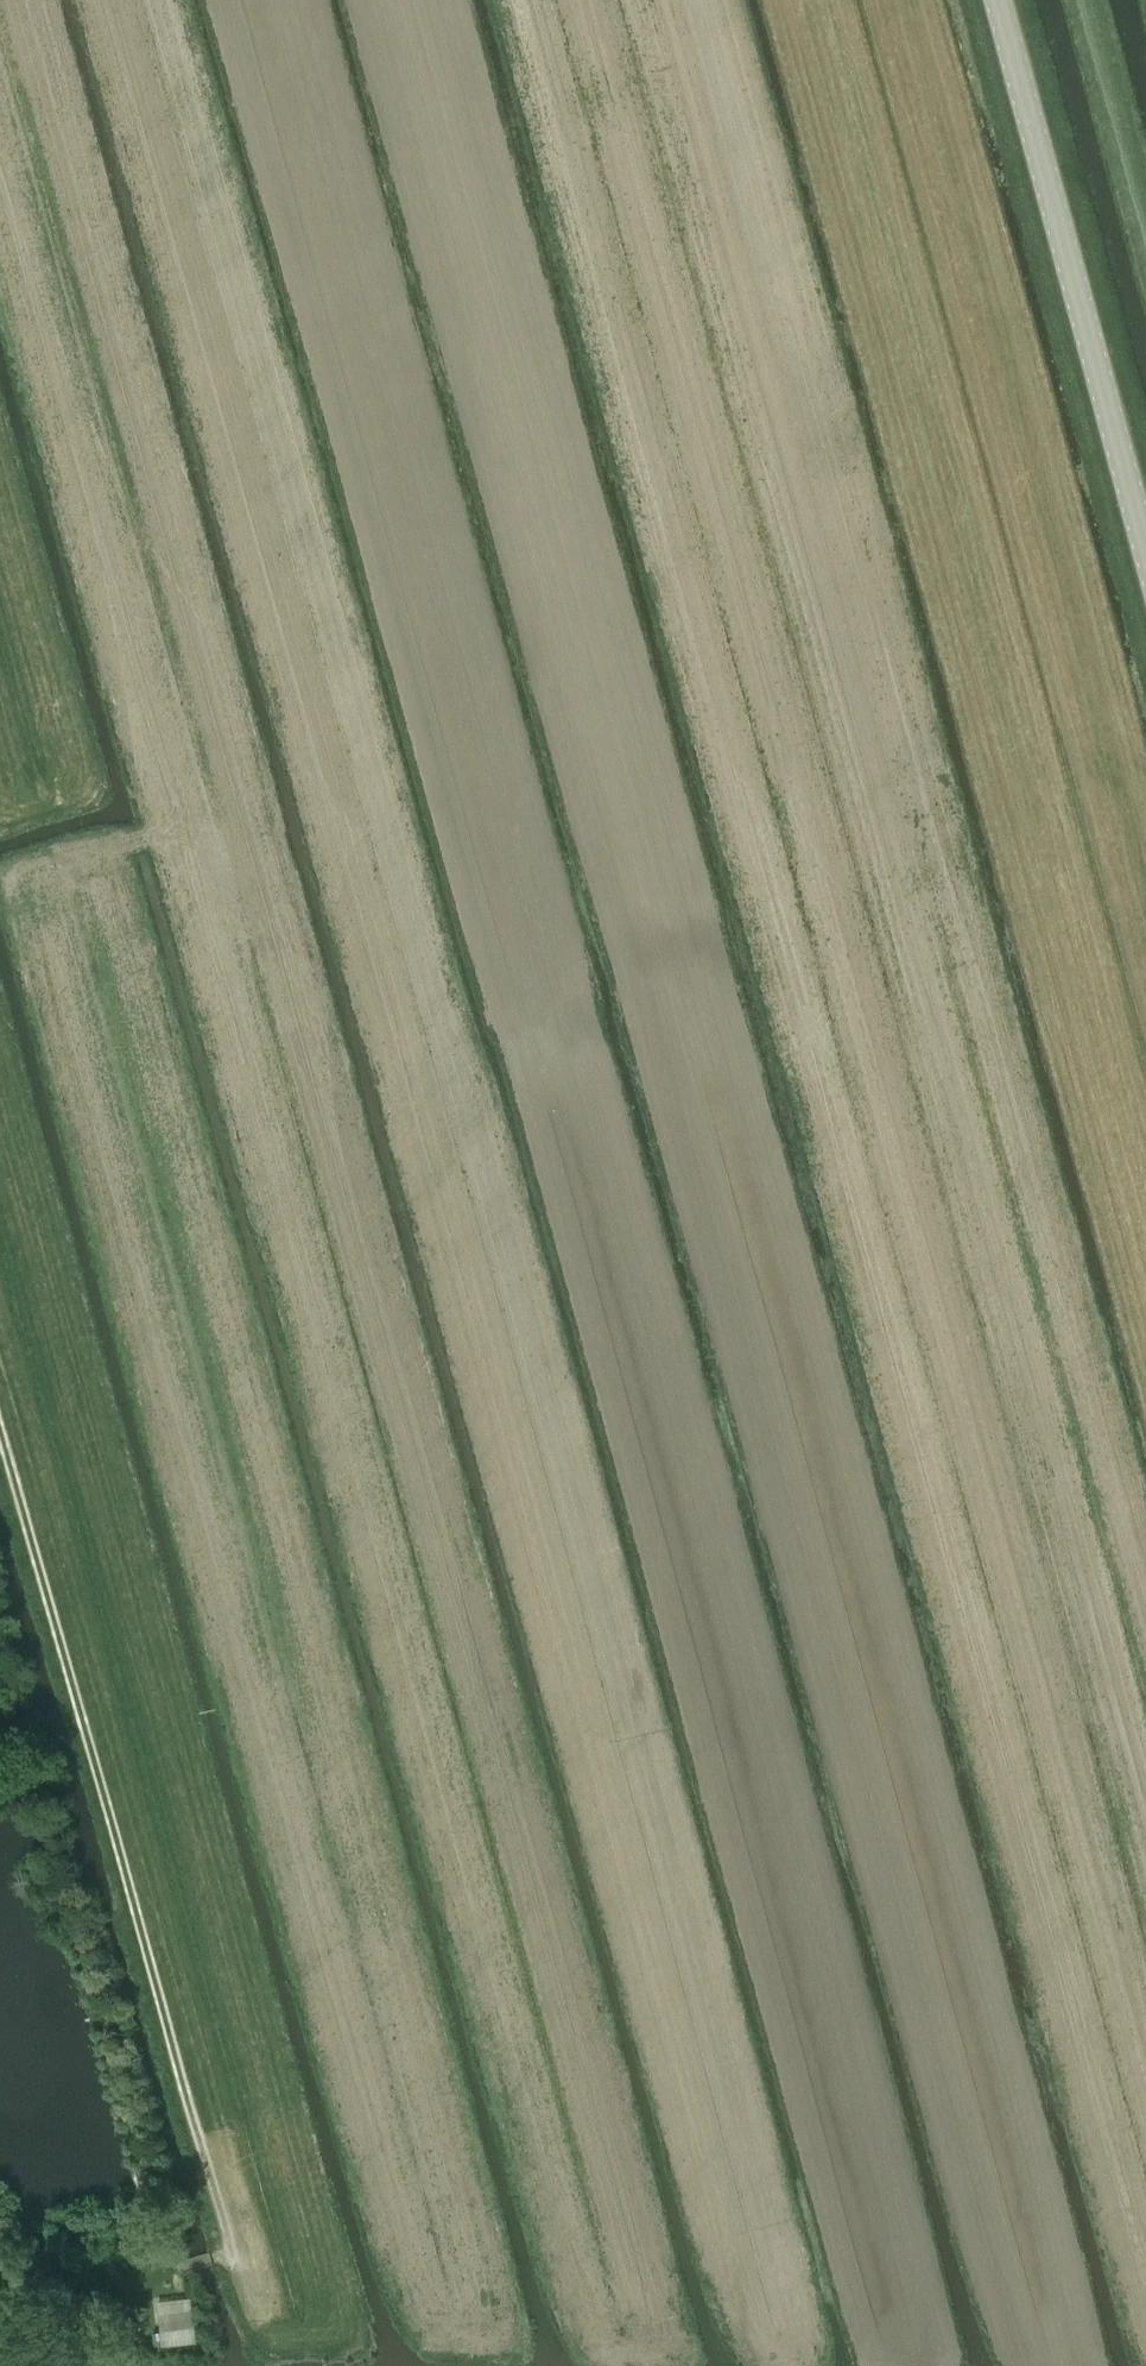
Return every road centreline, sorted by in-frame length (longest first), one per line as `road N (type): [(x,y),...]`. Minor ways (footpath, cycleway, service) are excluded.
road 1 (track): [(0,1409),(244,2278)]
road 2 (tertiary): [(1145,549),(999,0)]

